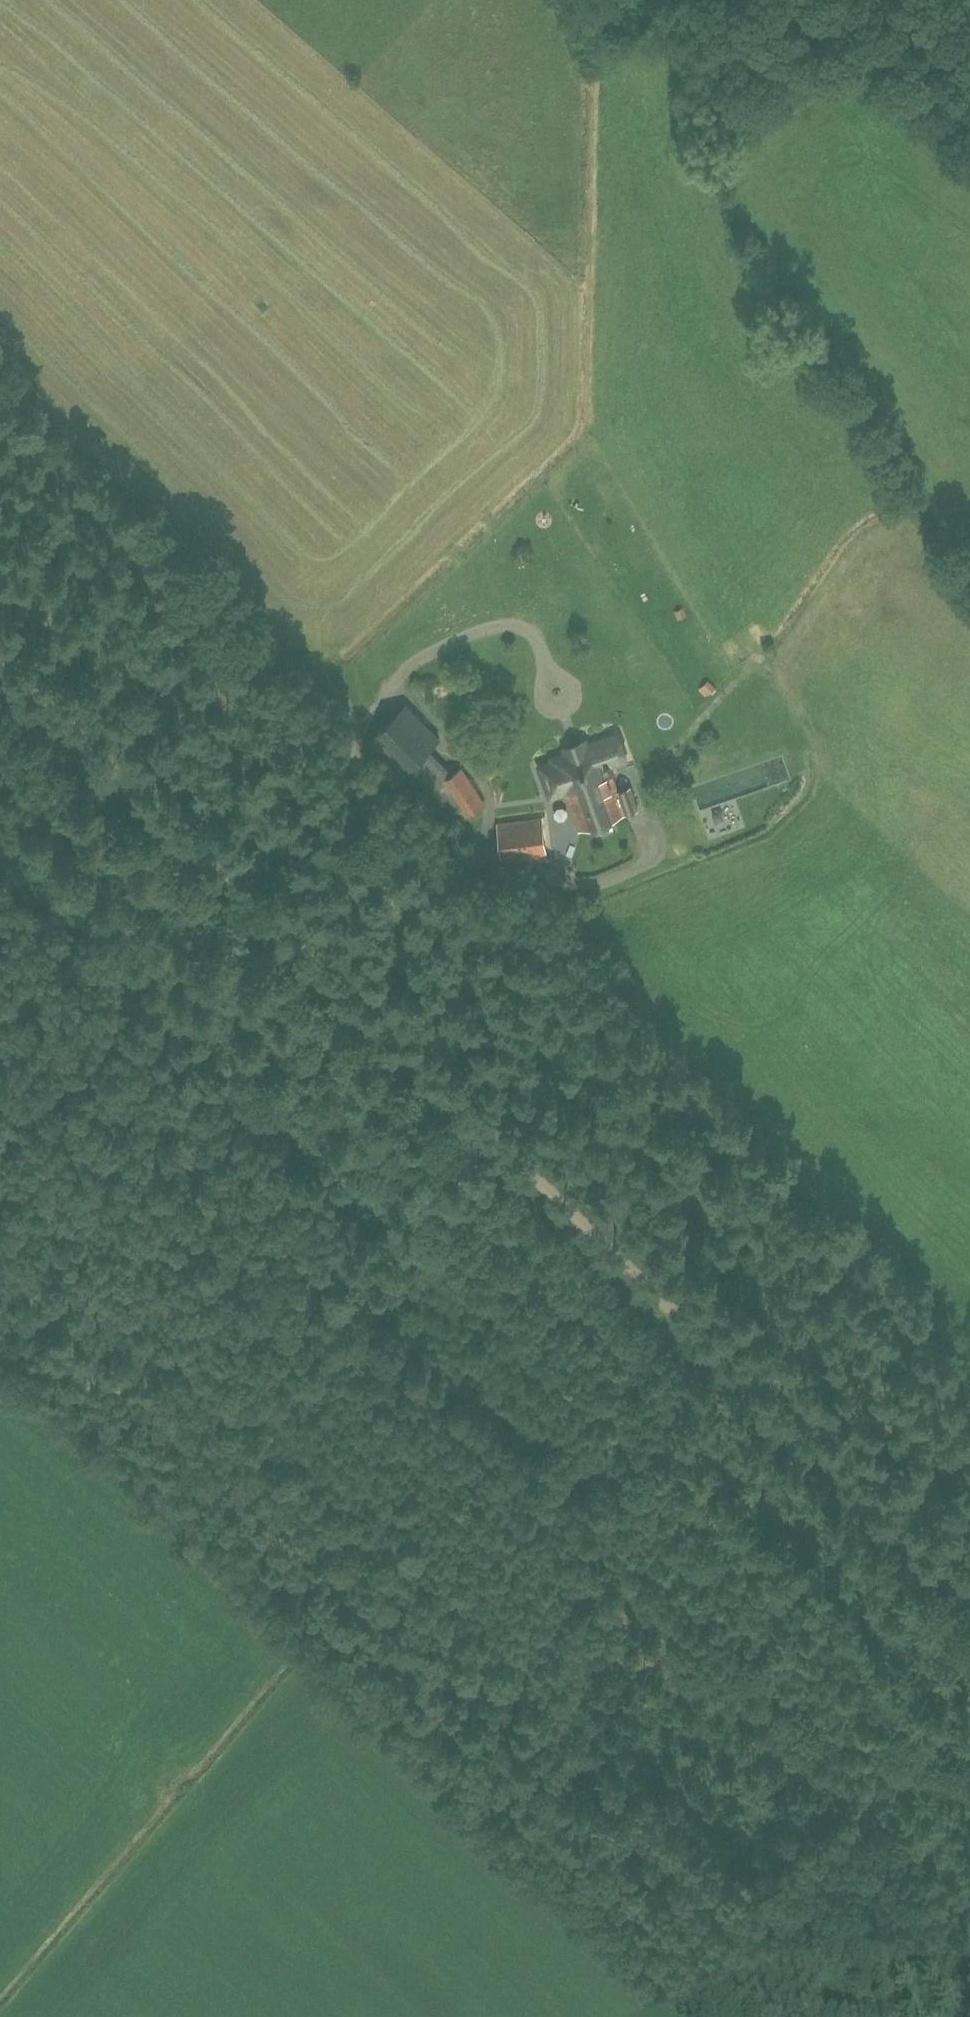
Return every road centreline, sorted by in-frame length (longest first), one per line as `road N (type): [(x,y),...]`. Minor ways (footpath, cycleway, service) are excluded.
road 1 (track): [(969,1594),(689,1333),(0,661)]

